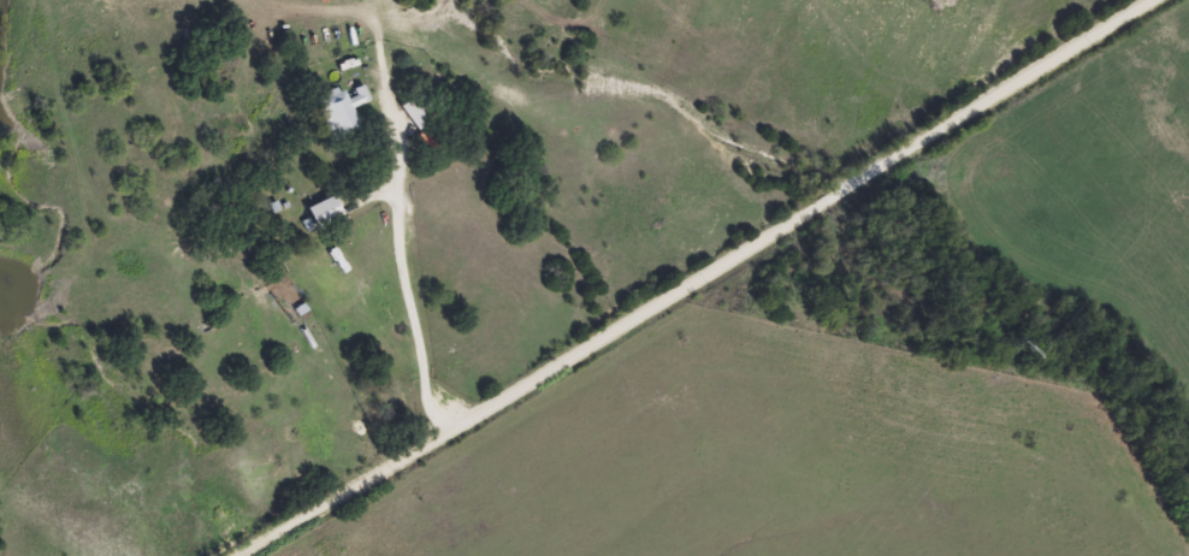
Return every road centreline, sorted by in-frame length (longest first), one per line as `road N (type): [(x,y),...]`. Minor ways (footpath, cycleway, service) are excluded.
road 1 (residential): [(252,555),(1165,0)]

